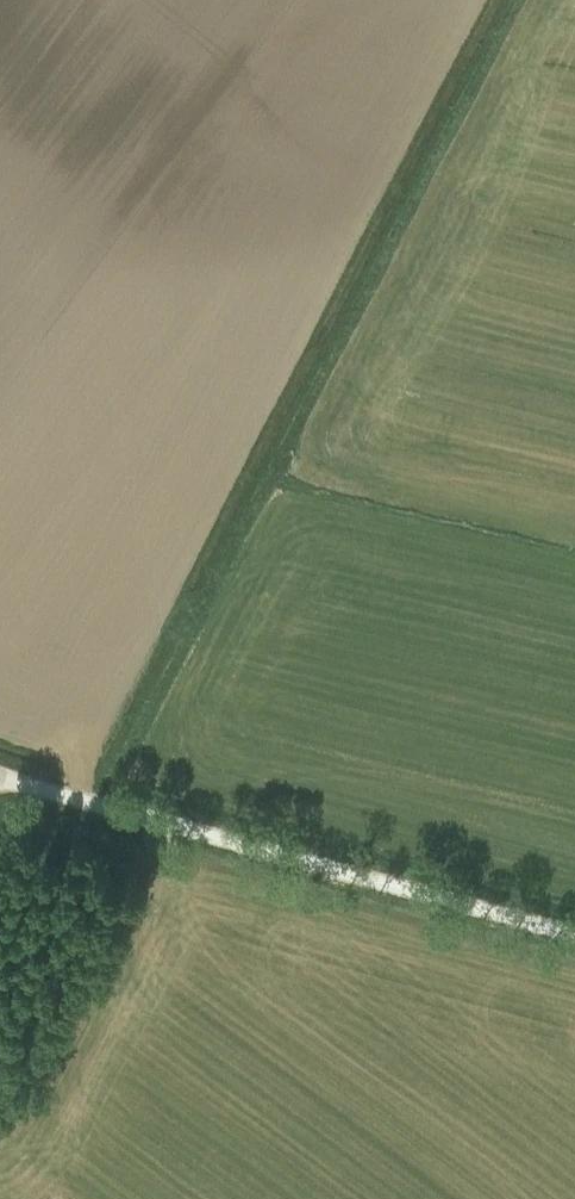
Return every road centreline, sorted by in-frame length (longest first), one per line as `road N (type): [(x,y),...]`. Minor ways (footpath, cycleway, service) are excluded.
road 1 (unclassified): [(574,933),(0,780)]

